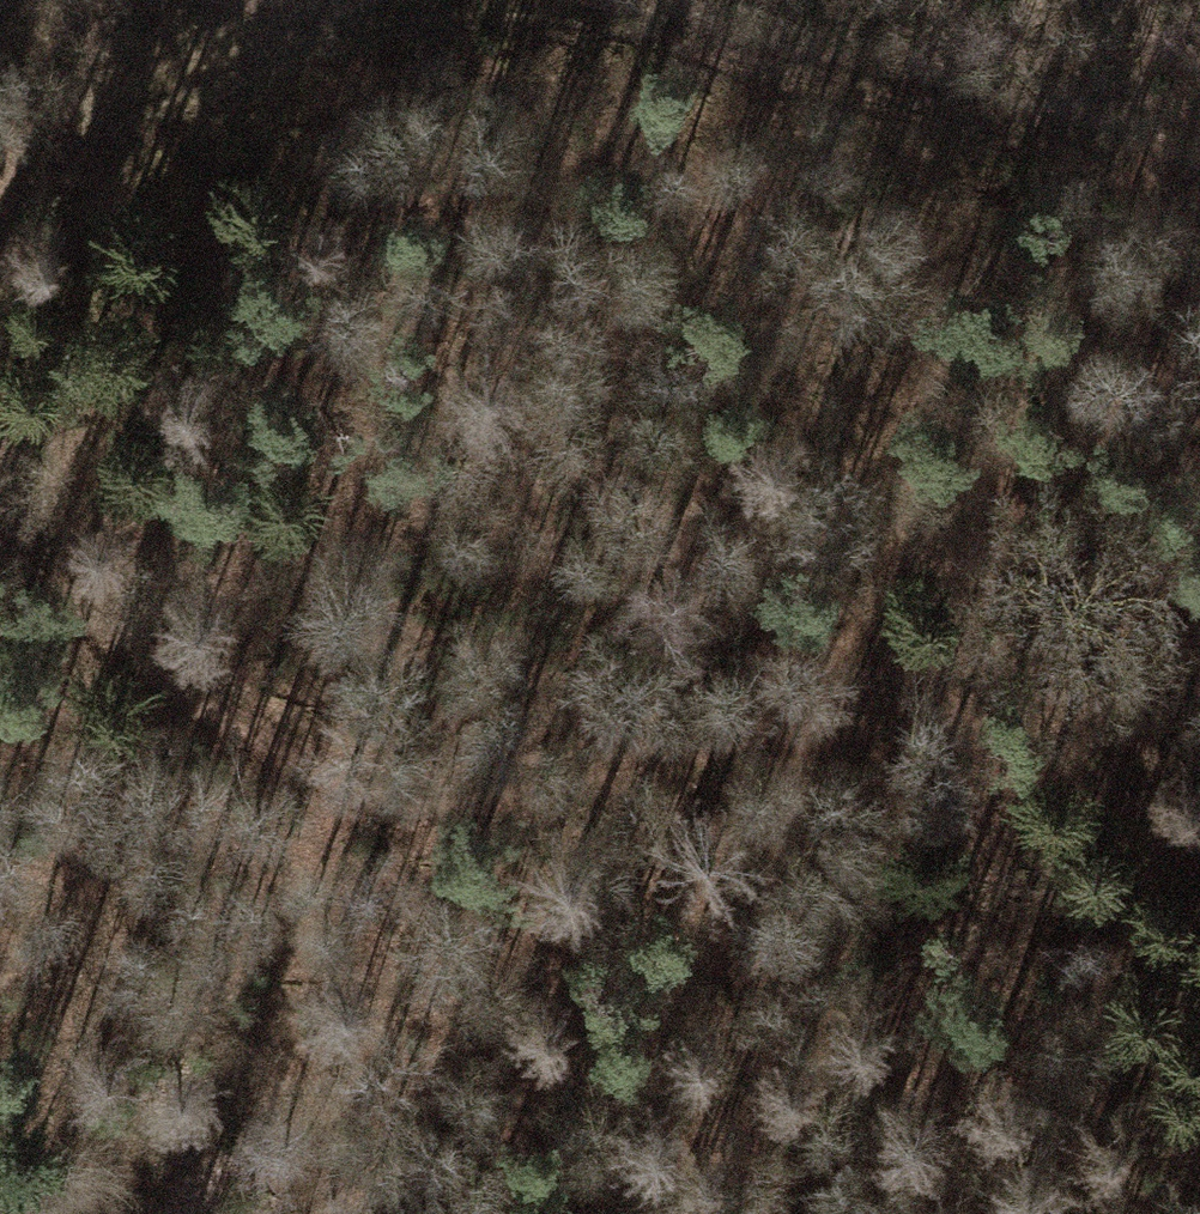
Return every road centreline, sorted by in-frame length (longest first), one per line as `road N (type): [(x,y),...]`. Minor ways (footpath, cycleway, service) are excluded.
road 1 (track): [(0,472),(10,503),(108,642),(328,767),(591,786),(877,668),(1175,362)]
road 2 (track): [(1199,185),(648,5),(564,7),(345,14),(143,98),(0,223)]
road 3 (track): [(456,1213),(877,668)]

